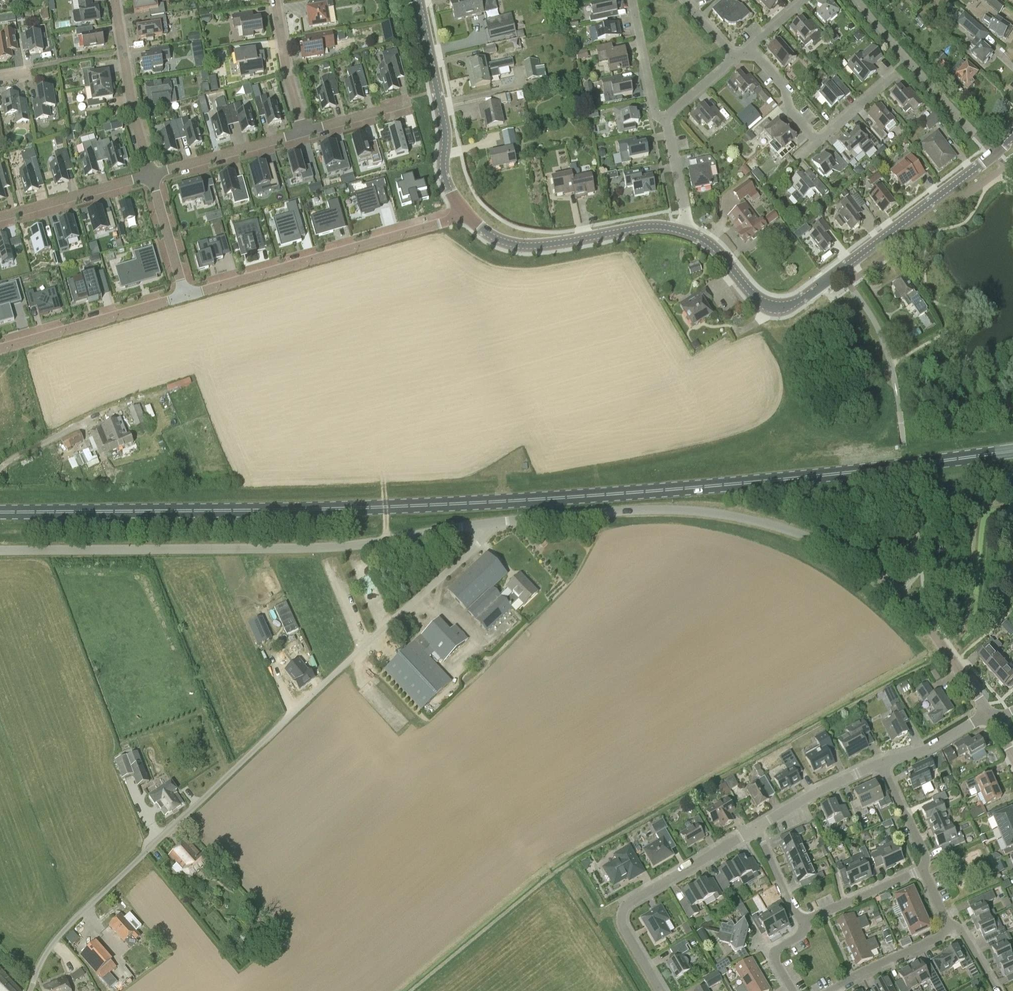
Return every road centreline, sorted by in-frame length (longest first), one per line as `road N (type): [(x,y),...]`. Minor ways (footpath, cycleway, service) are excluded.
road 1 (primary): [(0,512),(525,500),(1012,452)]
road 2 (unclassified): [(26,990),(45,950),(68,925),(491,523)]
road 3 (unclassified): [(0,550),(326,548),(491,523)]
road 4 (unclassified): [(991,717),(899,592),(839,549),(773,526)]
road 5 (residential): [(187,295),(474,213)]
road 6 (unclassified): [(491,523),(649,510),(773,526)]
road 7 (residential): [(660,990),(622,927),(623,908),(756,827)]
road 8 (tertiary): [(690,232),(645,227),(533,244),(509,238),(474,213)]
road 9 (tertiary): [(474,213),(452,180),(416,0)]
road 10 (residential): [(747,52),(814,144),(892,75)]
road 11 (tertiary): [(841,269),(1012,135)]
road 12 (residential): [(0,348),(187,295)]
road 13 (tertiary): [(841,269),(812,292),(772,306),(690,232)]
road 14 (residential): [(151,174),(116,0)]
road 15 (residential): [(304,132),(151,174)]
road 16 (residential): [(151,174),(0,216)]
road 17 (residential): [(756,827),(882,763)]
road 18 (residential): [(950,925),(829,990)]
road 19 (residential): [(304,132),(276,0)]
road 20 (residential): [(802,921),(923,869)]
road 21 (residential): [(663,121),(651,113),(628,0)]
road 22 (residential): [(187,295),(151,174)]

